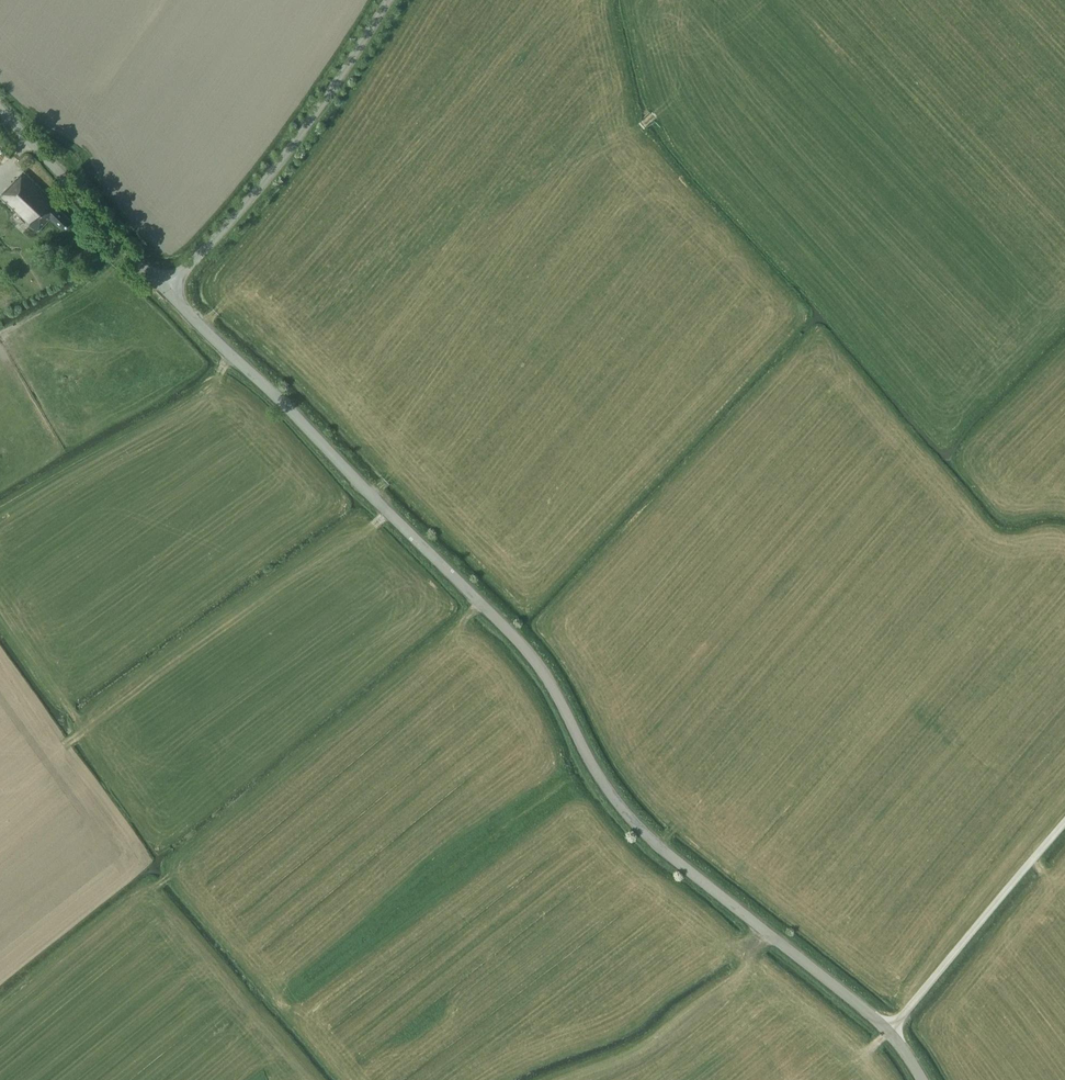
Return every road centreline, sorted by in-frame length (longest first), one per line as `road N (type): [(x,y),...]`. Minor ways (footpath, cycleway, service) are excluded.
road 1 (tertiary): [(923,1079),(889,1030),(640,827),(520,642),(165,289)]
road 2 (unclassified): [(165,289),(287,153),(388,0)]
road 3 (tertiary): [(165,289),(0,109)]

